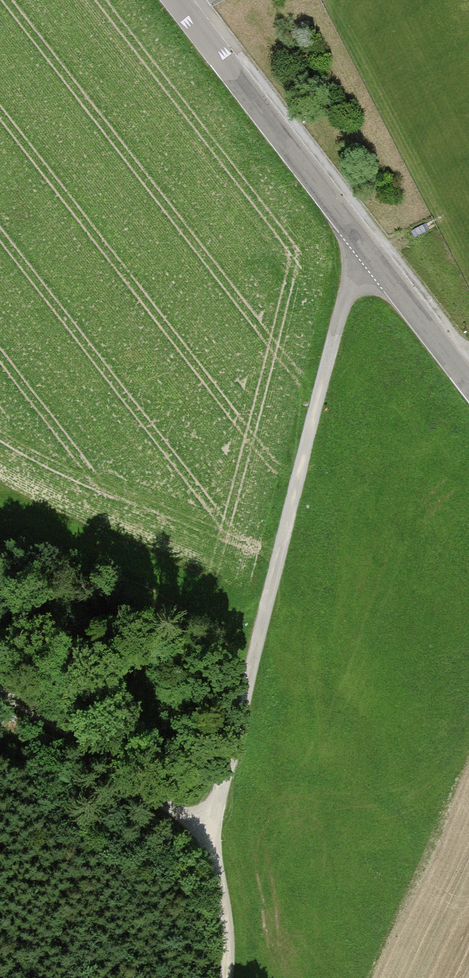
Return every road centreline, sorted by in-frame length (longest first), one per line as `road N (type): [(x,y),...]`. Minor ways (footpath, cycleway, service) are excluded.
road 1 (track): [(359,243),(211,840),(226,939),(224,977)]
road 2 (residential): [(445,354),(171,0)]
road 3 (track): [(211,840),(65,733),(0,700)]

